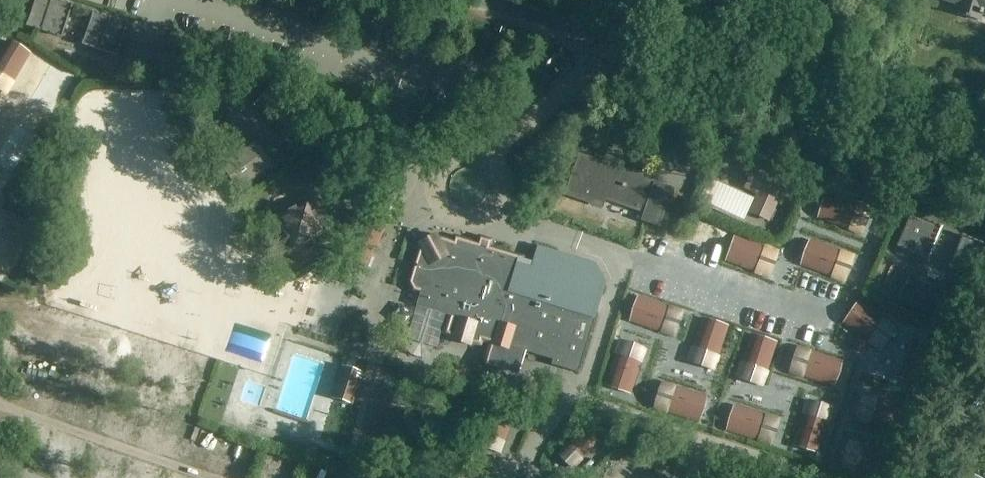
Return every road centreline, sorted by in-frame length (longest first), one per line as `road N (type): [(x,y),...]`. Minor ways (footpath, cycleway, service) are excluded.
road 1 (tertiary): [(984,154),(495,0)]

